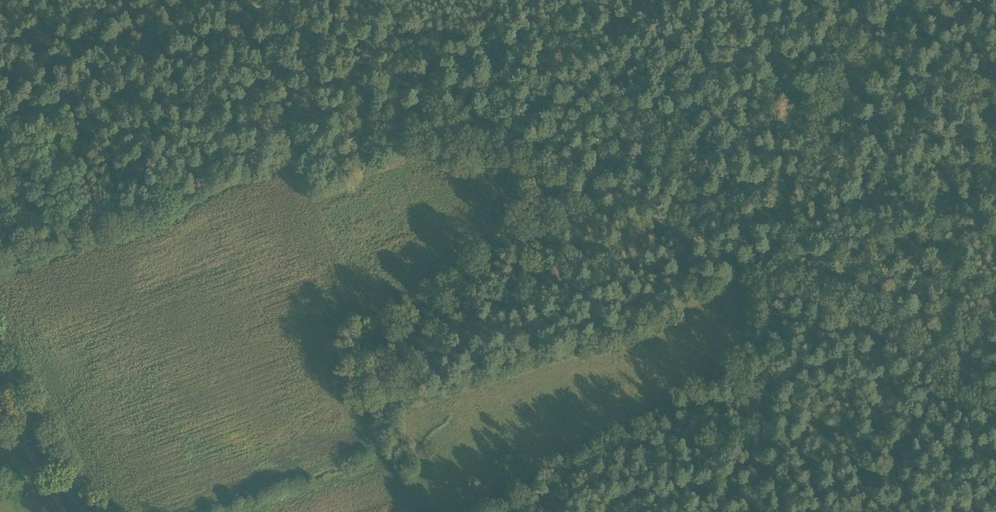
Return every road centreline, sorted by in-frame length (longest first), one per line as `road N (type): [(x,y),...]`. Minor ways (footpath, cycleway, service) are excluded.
road 1 (track): [(995,395),(255,0)]
road 2 (tertiary): [(81,511),(0,371)]

